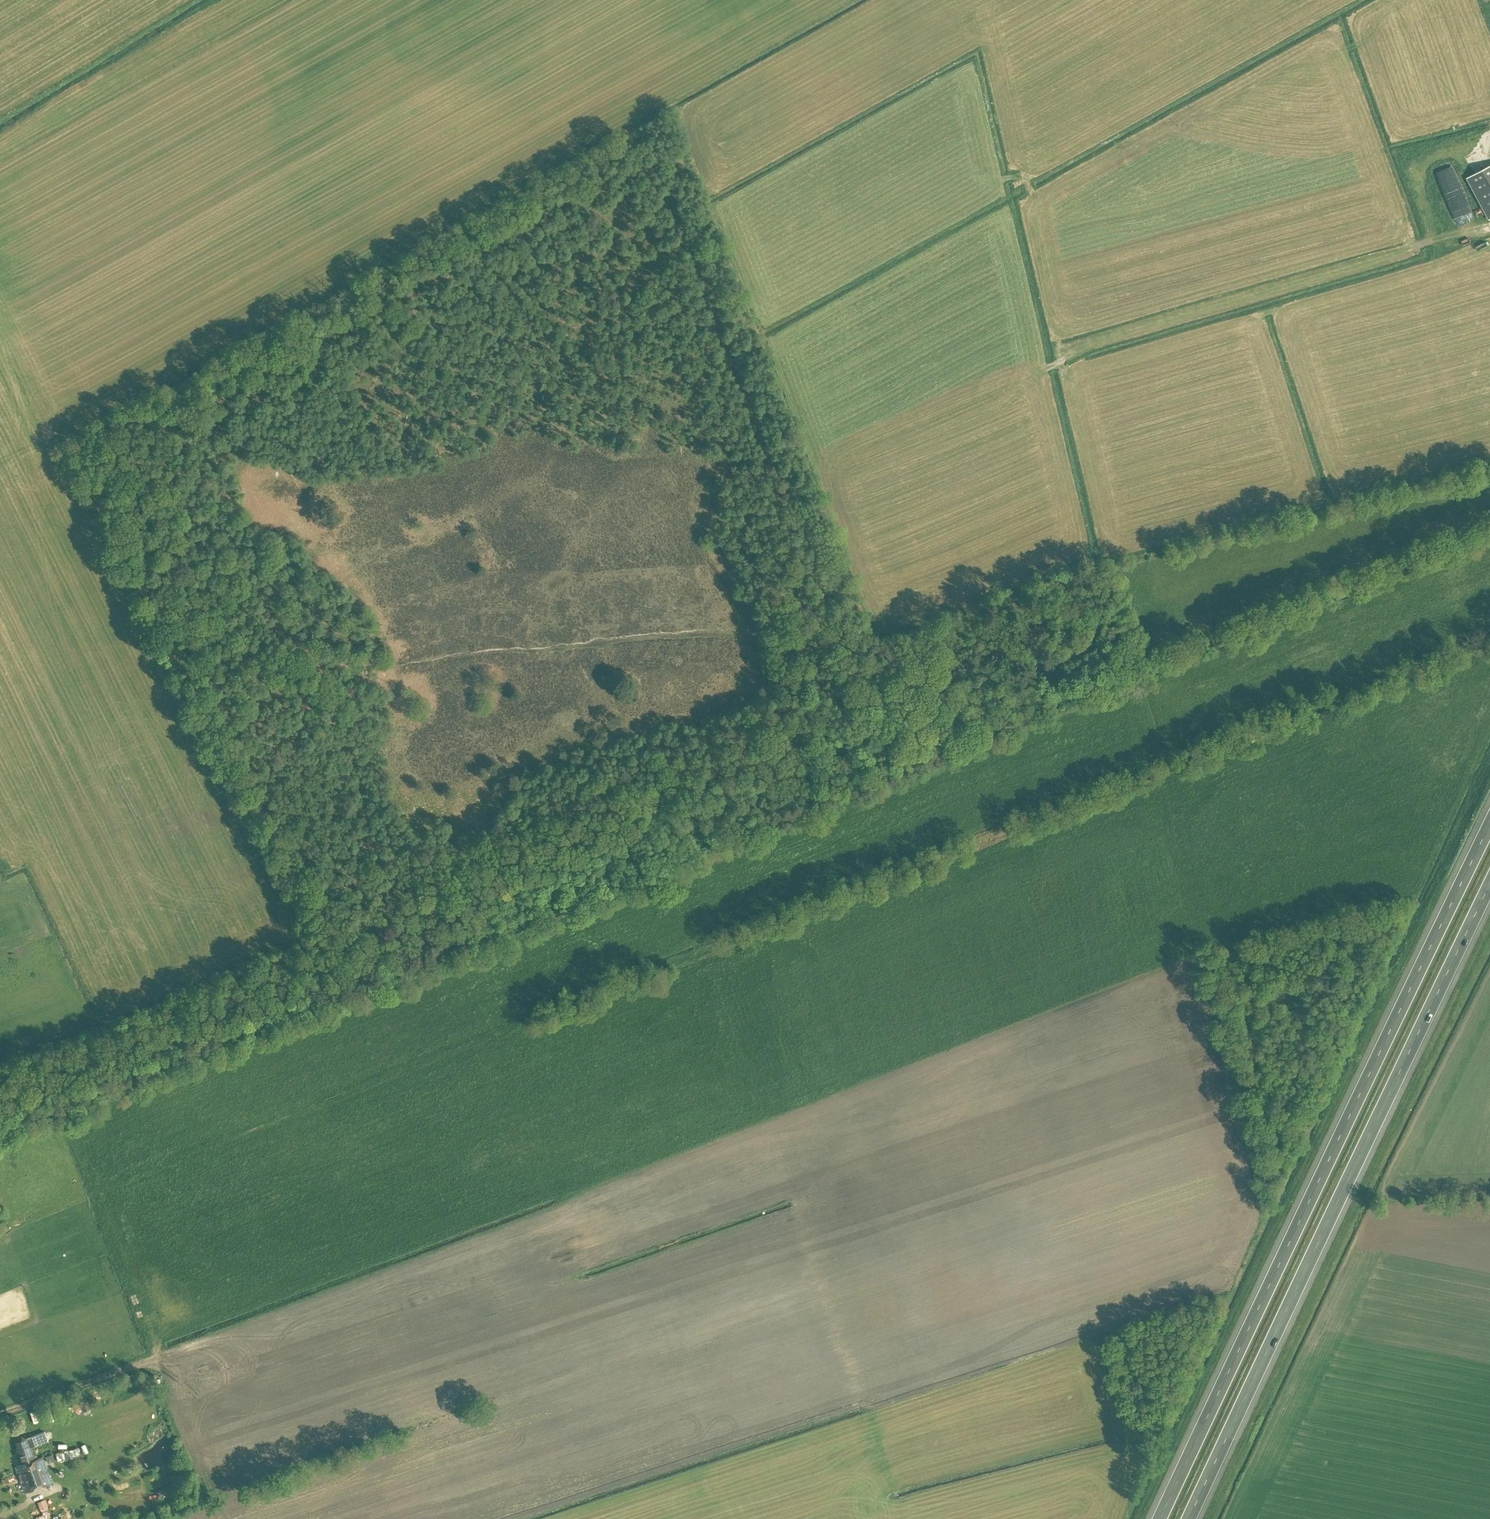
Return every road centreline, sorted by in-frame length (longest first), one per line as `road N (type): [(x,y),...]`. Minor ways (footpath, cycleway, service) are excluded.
road 1 (track): [(0,1121),(875,776)]
road 2 (motorway): [(1489,825),(1160,1518)]
road 3 (motorway): [(1189,1518),(1489,883)]
road 4 (track): [(875,776),(1489,532)]

